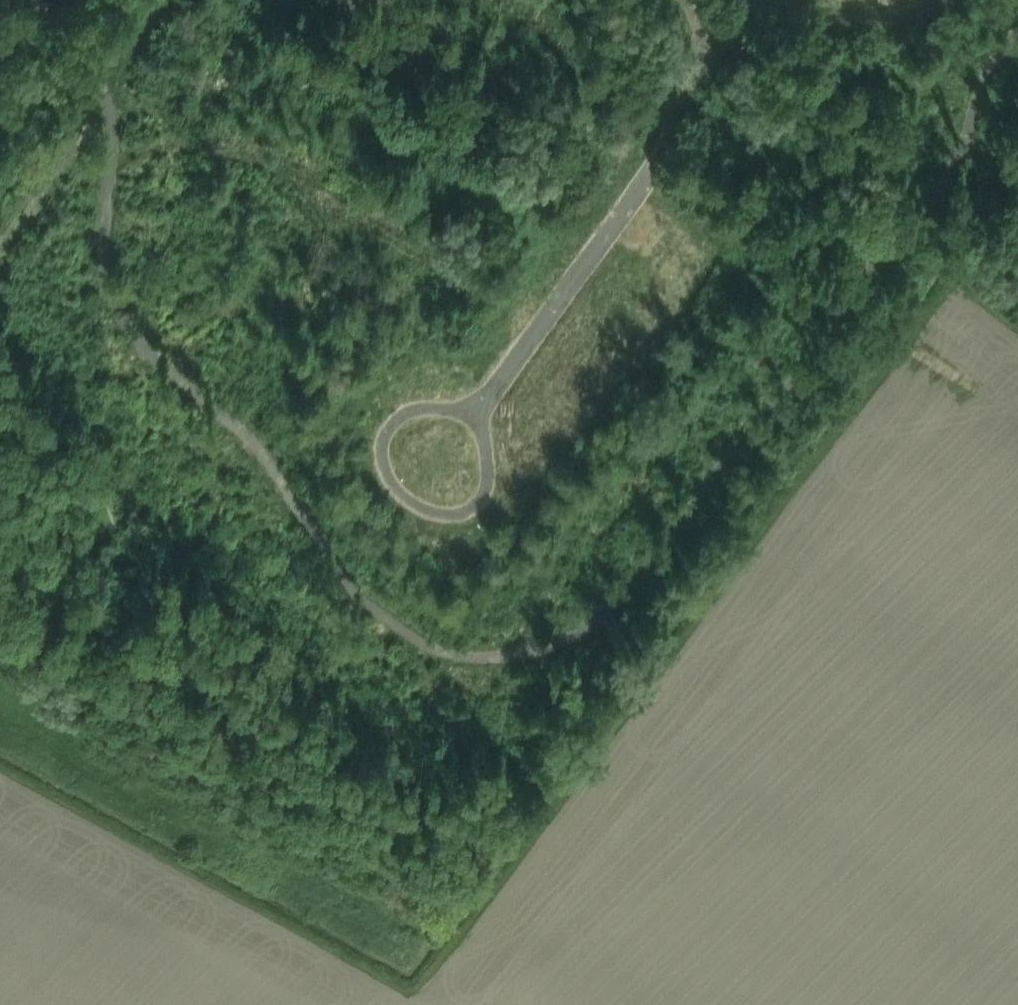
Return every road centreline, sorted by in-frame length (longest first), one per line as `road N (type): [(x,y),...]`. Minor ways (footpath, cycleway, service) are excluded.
road 1 (unclassified): [(475,422),(719,59),(721,27),(692,0)]
road 2 (unclassified): [(475,422),(432,409),(397,428),(383,468),(404,508),(443,520),(480,502),(495,463),(483,430)]

